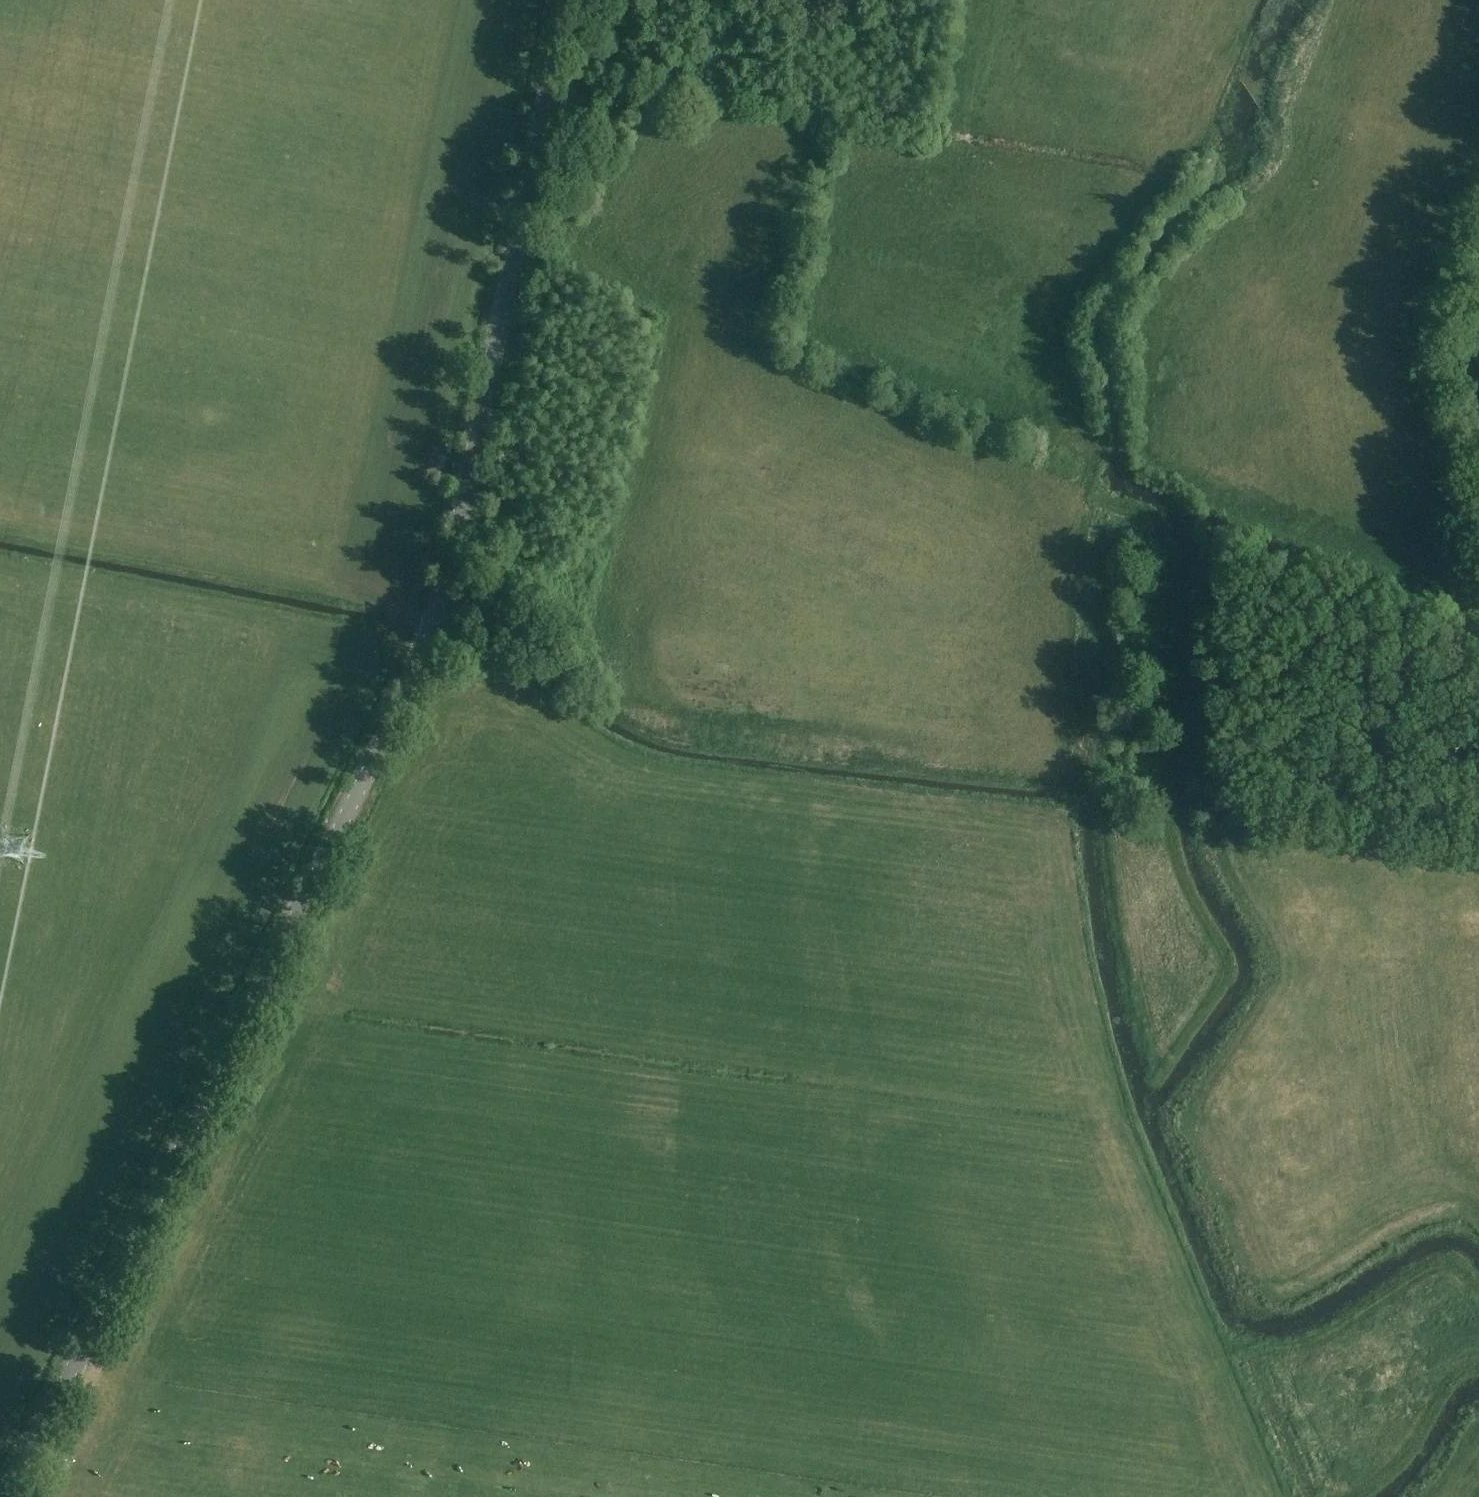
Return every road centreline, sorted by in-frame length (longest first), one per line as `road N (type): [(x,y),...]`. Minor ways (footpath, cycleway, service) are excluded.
road 1 (tertiary): [(9,1496),(410,686),(446,575),(564,0)]
road 2 (track): [(1478,598),(1218,512)]

